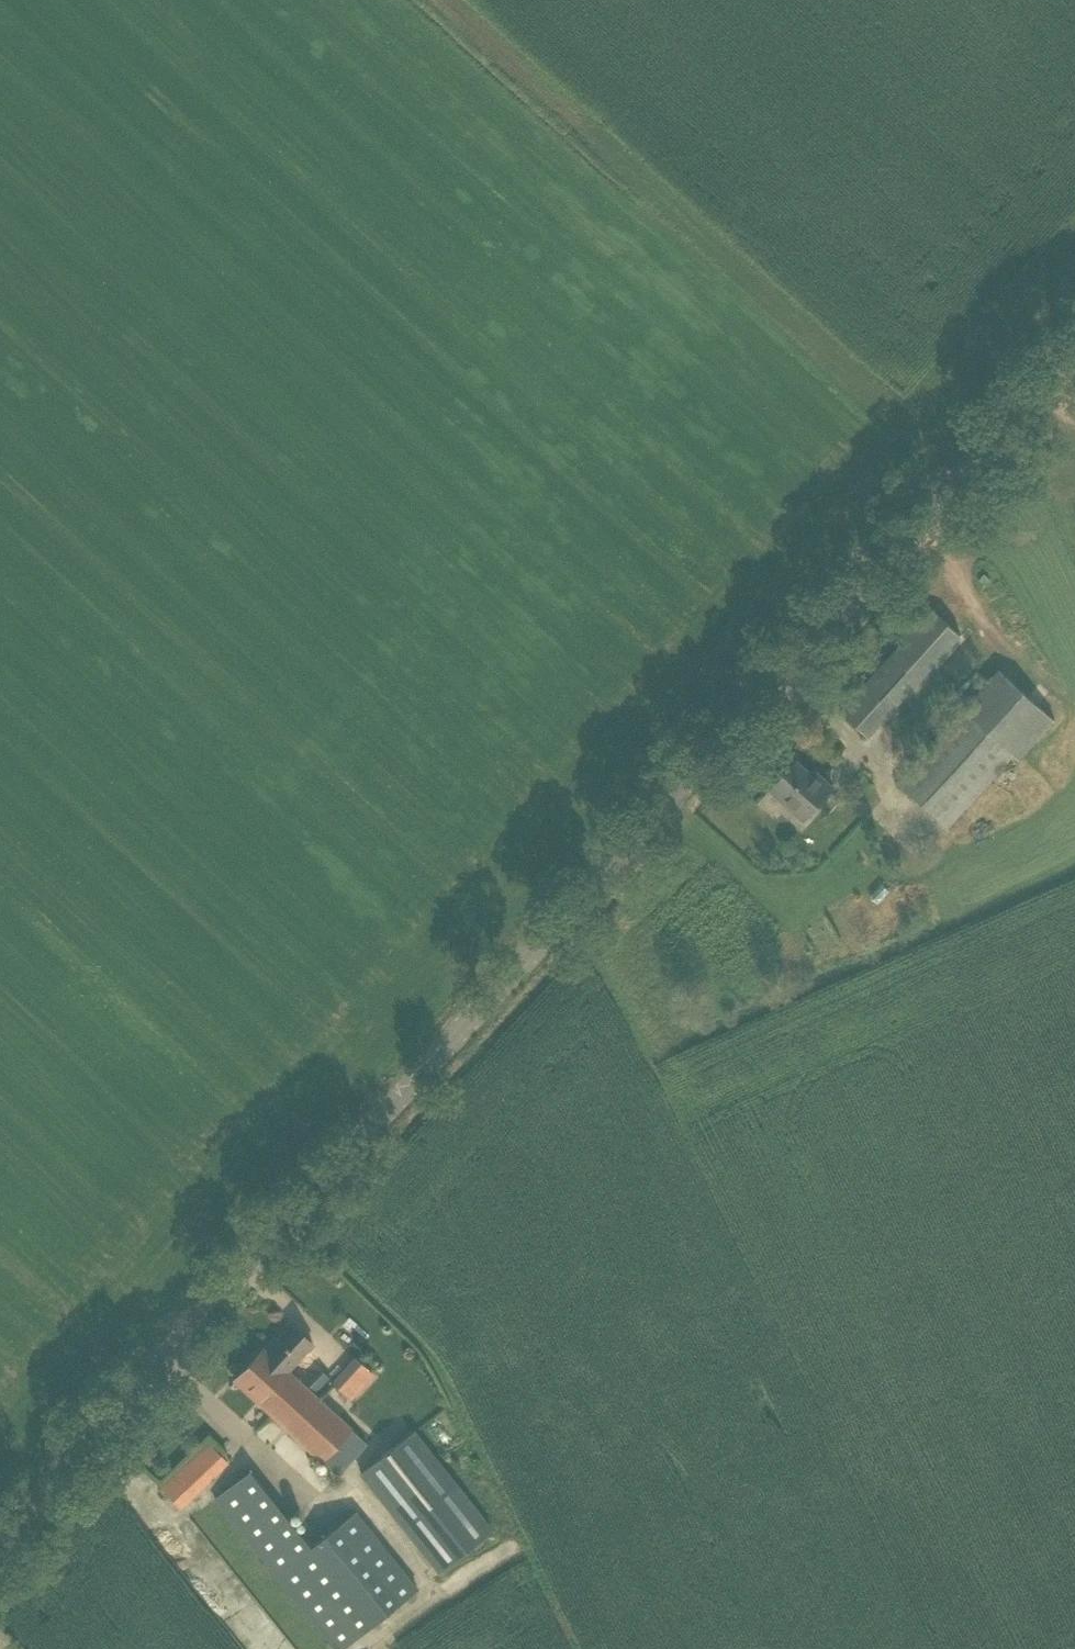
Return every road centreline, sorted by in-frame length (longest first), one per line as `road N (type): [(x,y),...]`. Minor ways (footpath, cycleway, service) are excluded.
road 1 (tertiary): [(0,1524),(1074,356)]

